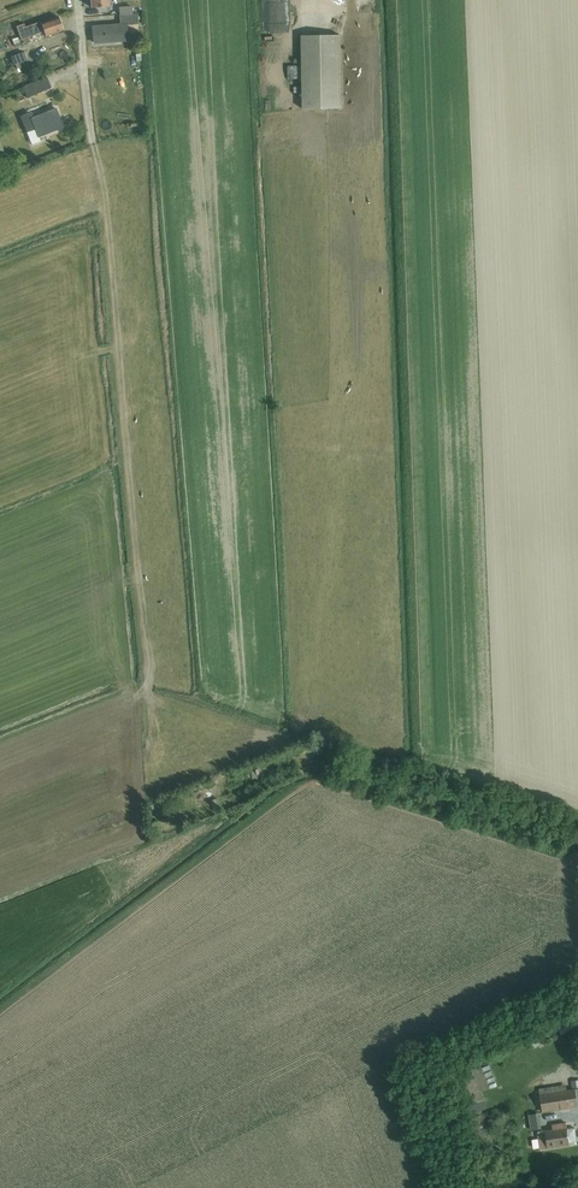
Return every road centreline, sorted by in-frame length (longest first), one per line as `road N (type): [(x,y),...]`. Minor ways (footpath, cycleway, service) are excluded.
road 1 (unclassified): [(92,144),(78,0)]

